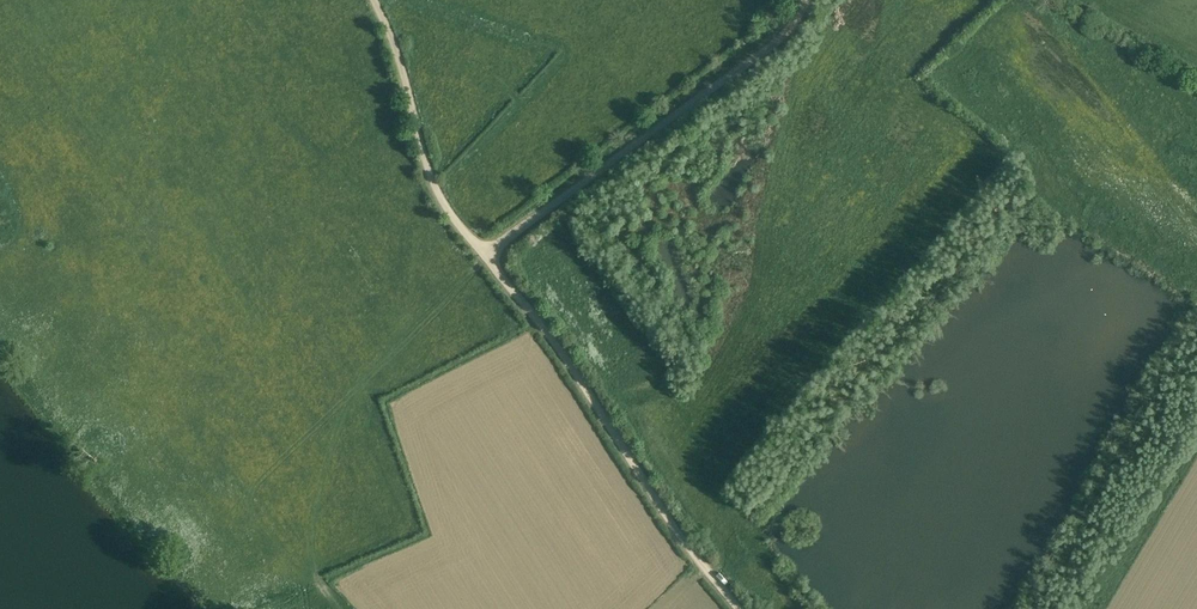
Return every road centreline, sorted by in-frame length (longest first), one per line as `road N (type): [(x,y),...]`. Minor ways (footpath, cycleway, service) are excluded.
road 1 (unclassified): [(486,256),(741,608)]
road 2 (unclassified): [(807,0),(772,44),(486,256)]
road 3 (unclassified): [(374,0),(433,185),(486,256)]

